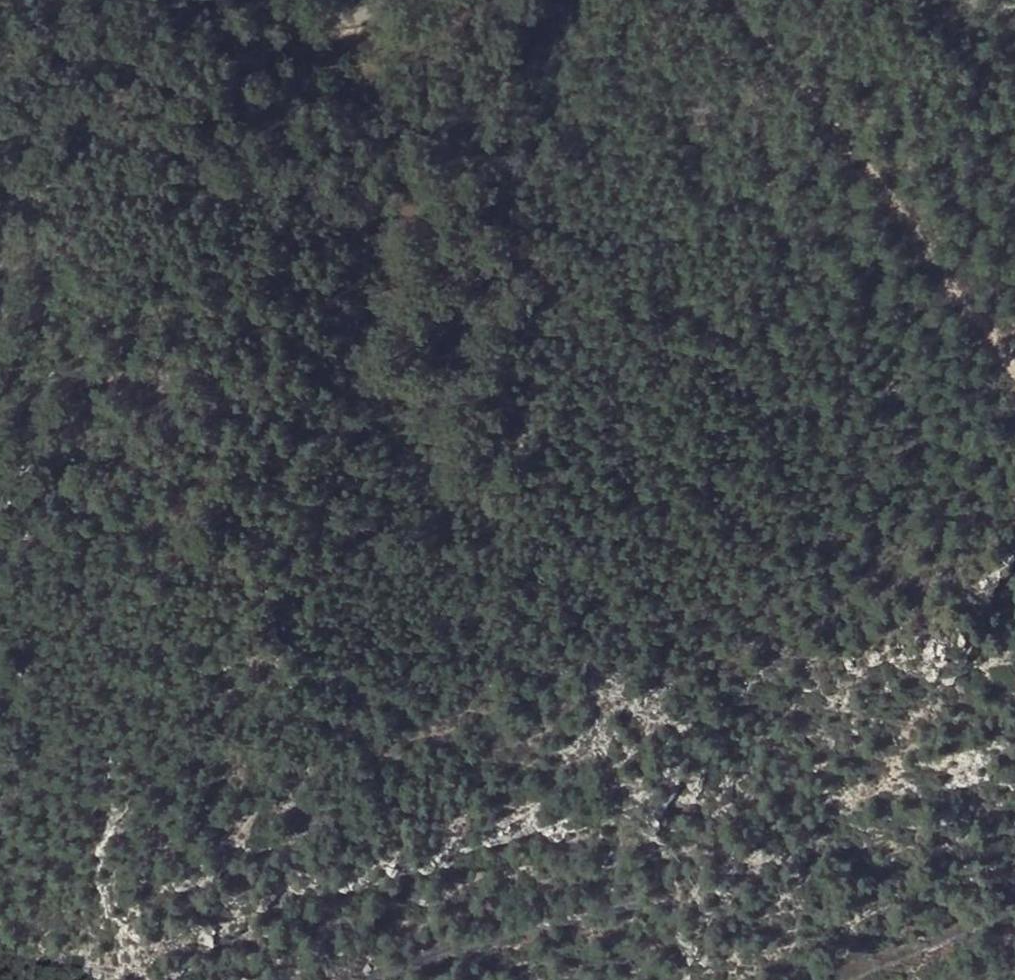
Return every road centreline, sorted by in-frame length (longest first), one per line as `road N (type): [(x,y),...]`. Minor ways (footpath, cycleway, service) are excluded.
road 1 (unclassified): [(279,0),(284,18),(348,19),(391,0)]

